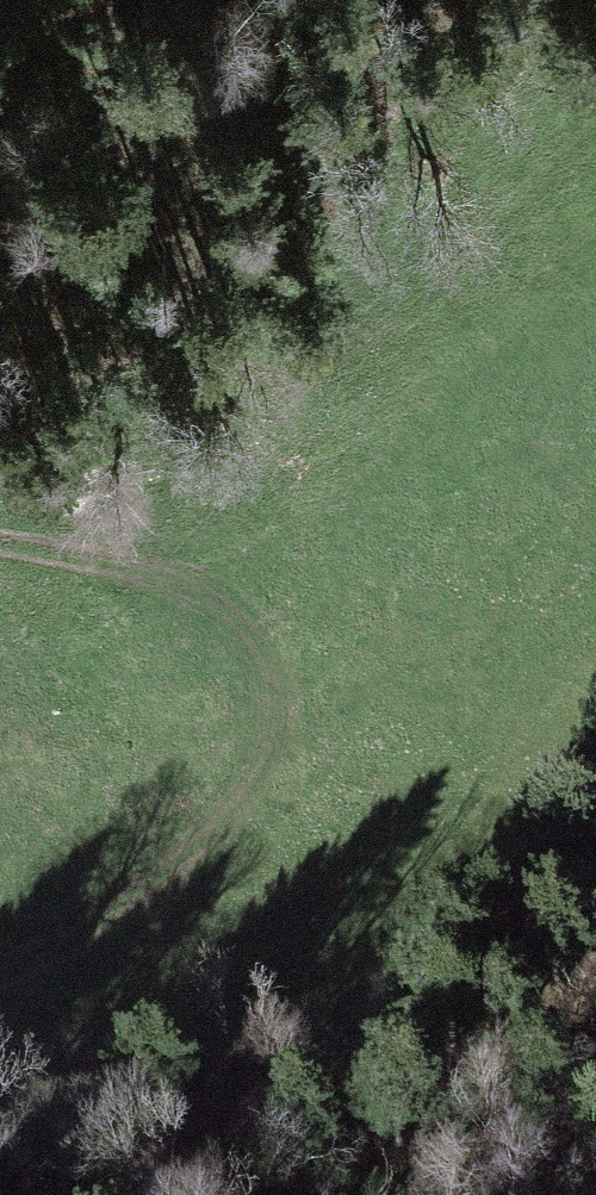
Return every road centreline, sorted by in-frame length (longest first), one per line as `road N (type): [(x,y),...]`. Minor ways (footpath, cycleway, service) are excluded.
road 1 (track): [(595,431),(381,627),(265,763)]
road 2 (track): [(265,763),(272,708),(267,668),(232,610),(161,575),(0,543)]
road 3 (track): [(0,972),(108,923),(170,878),(265,763)]

